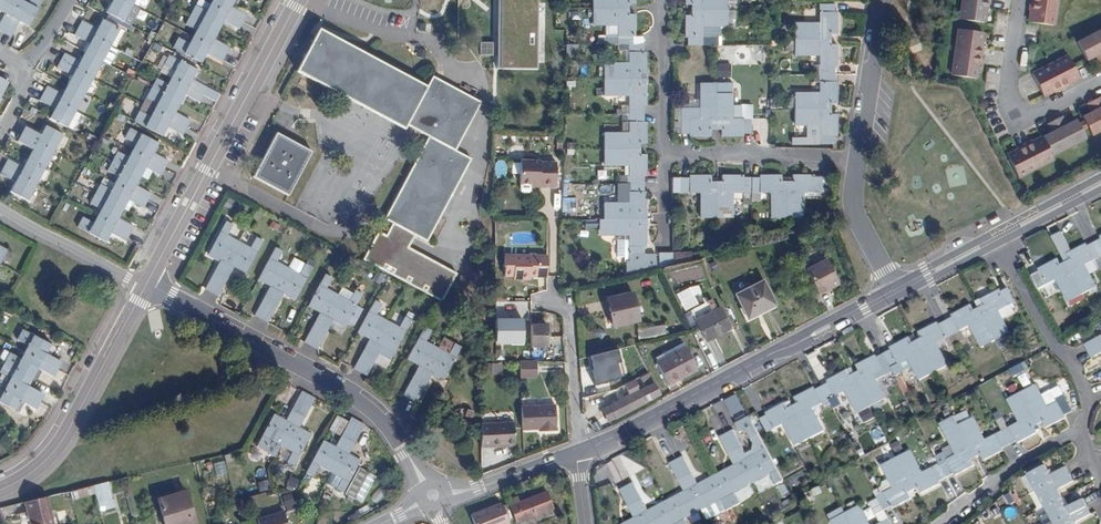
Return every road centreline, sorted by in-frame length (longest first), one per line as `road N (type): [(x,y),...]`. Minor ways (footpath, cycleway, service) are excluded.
road 1 (residential): [(146,286),(299,0)]
road 2 (residential): [(412,461),(366,401),(146,286)]
road 3 (residential): [(0,490),(35,470),(63,440),(146,286)]
road 4 (residential): [(999,243),(1085,391),(1079,428)]
road 5 (residential): [(1018,0),(1006,87),(1014,112),(1036,114),(1100,84)]
road 6 (tertiary): [(758,360),(576,453)]
road 7 (residential): [(664,154),(858,159)]
road 8 (residential): [(1079,428),(999,476),(941,523)]
road 9 (residential): [(146,286),(0,208)]
road 10 (residential): [(858,159),(883,0)]
road 11 (tertiary): [(758,360),(899,296)]
road 12 (residential): [(663,0),(664,154)]
road 13 (tertiary): [(893,286),(758,360)]
road 14 (residential): [(893,286),(854,211),(858,159)]
road 15 (tertiary): [(1100,177),(994,233)]

